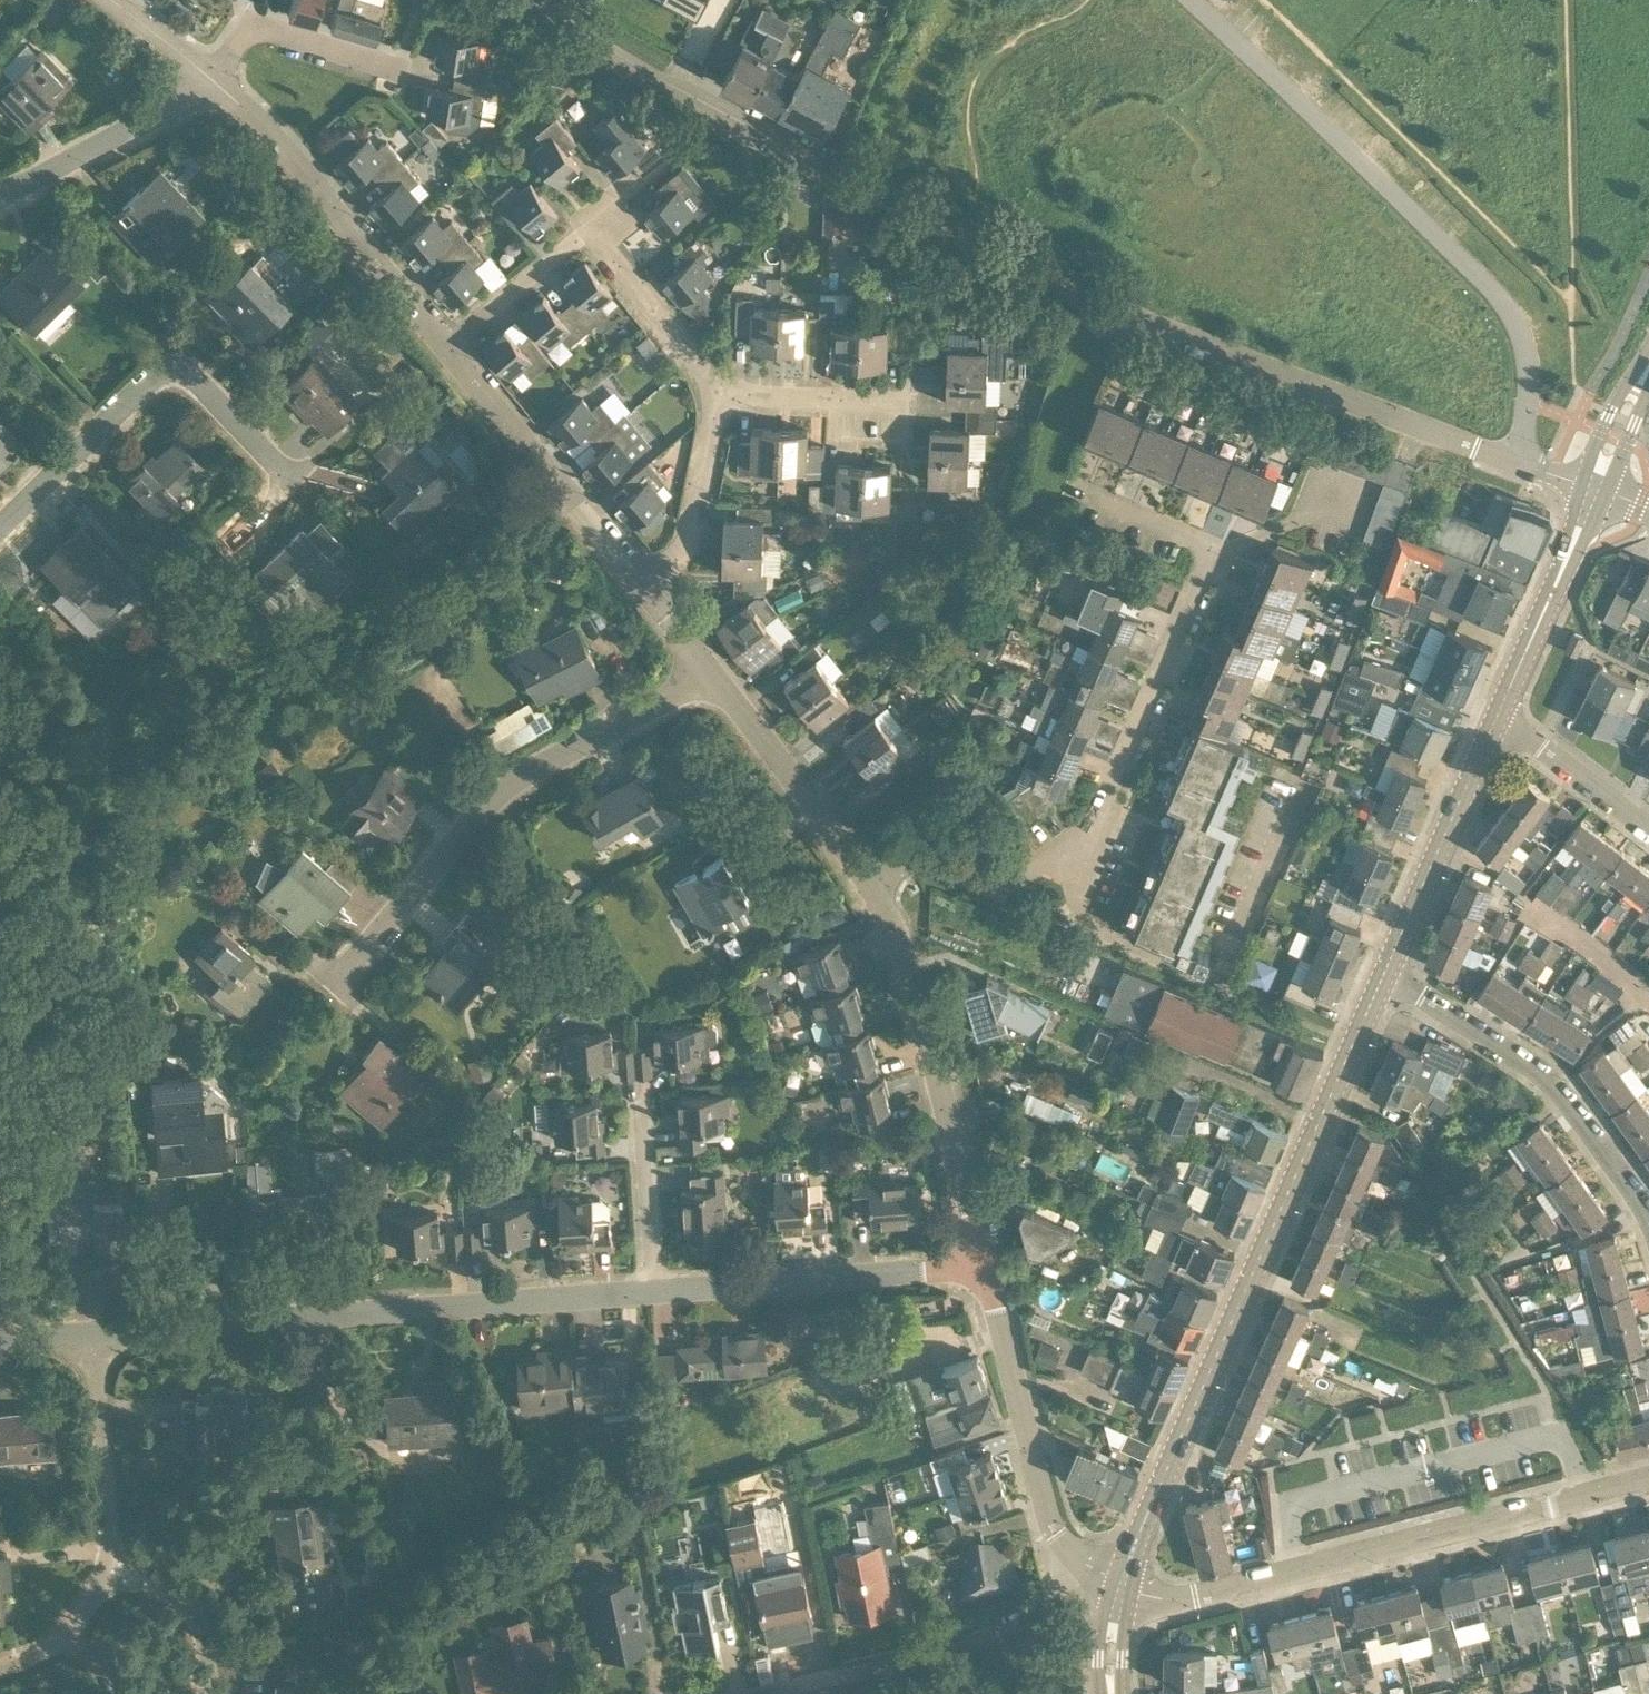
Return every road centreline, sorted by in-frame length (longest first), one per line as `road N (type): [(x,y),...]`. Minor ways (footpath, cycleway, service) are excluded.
road 1 (residential): [(1524,465),(1000,261),(521,0)]
road 2 (tertiary): [(1123,1583),(1137,1534),(1385,975)]
road 3 (unclassified): [(1524,465),(1524,350),(1500,299),(1189,0)]
road 4 (residential): [(94,1333),(653,1292)]
road 5 (residential): [(1648,1480),(1205,1595),(1147,1597),(1123,1583)]
road 6 (residential): [(340,977),(515,781),(711,676)]
road 7 (residential): [(985,1268),(913,983),(884,909),(865,884)]
road 8 (residential): [(290,480),(192,375),(165,372),(0,530)]
road 9 (residential): [(1385,975),(1550,1083),(1648,1217)]
road 10 (residential): [(447,348),(211,77)]
road 11 (residential): [(761,1693),(994,1638),(1084,1565)]
road 12 (residential): [(1067,867),(1090,840),(1212,556)]
road 13 (residential): [(653,1292),(985,1268)]
road 14 (residential): [(1084,1565),(1047,1521),(985,1268)]
road 15 (residential): [(642,585),(447,348)]
road 16 (tertiary): [(1385,975),(1499,711)]
road 17 (residential): [(865,884),(711,676)]
road 18 (residential): [(0,198),(160,116),(211,77)]
road 19 (tertiary): [(1499,711),(1595,490)]
road 20 (residential): [(111,1561),(94,1333)]
road 21 (residential): [(865,884),(893,849),(911,844),(984,868),(1067,867)]
road 22 (residential): [(211,77),(242,36),(260,27),(402,69)]
road 23 (residential): [(642,585),(683,550),(694,527),(720,394)]
road 24 (residential): [(720,394),(592,226)]
road 25 (residential): [(1067,867),(1087,922),(1102,938),(1213,986)]
road 26 (residential): [(653,1292),(639,1101)]
road 27 (residential): [(447,348),(592,226)]
road 28 (residential): [(1648,828),(1499,711)]
road 29 (residential): [(904,404),(720,394)]
road 30 (residential): [(205,1693),(201,1628),(191,1611),(111,1561)]
road 31 (residential): [(0,1670),(59,1642),(89,1610),(111,1561)]
road 32 (residential): [(1212,556),(1205,546),(1068,486)]
road 33 (residential): [(1212,556),(1360,497)]
road 34 (tertiary): [(1595,490),(1648,360)]
road 35 (residential): [(211,77),(110,0)]

